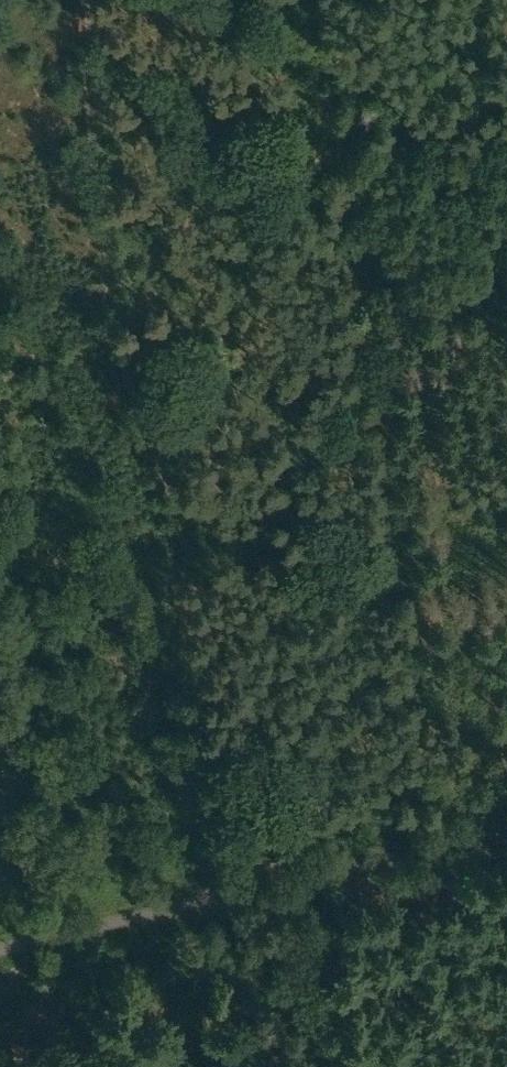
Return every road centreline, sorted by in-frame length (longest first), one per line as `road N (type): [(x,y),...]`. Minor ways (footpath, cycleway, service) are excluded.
road 1 (unclassified): [(0,949),(506,831)]

